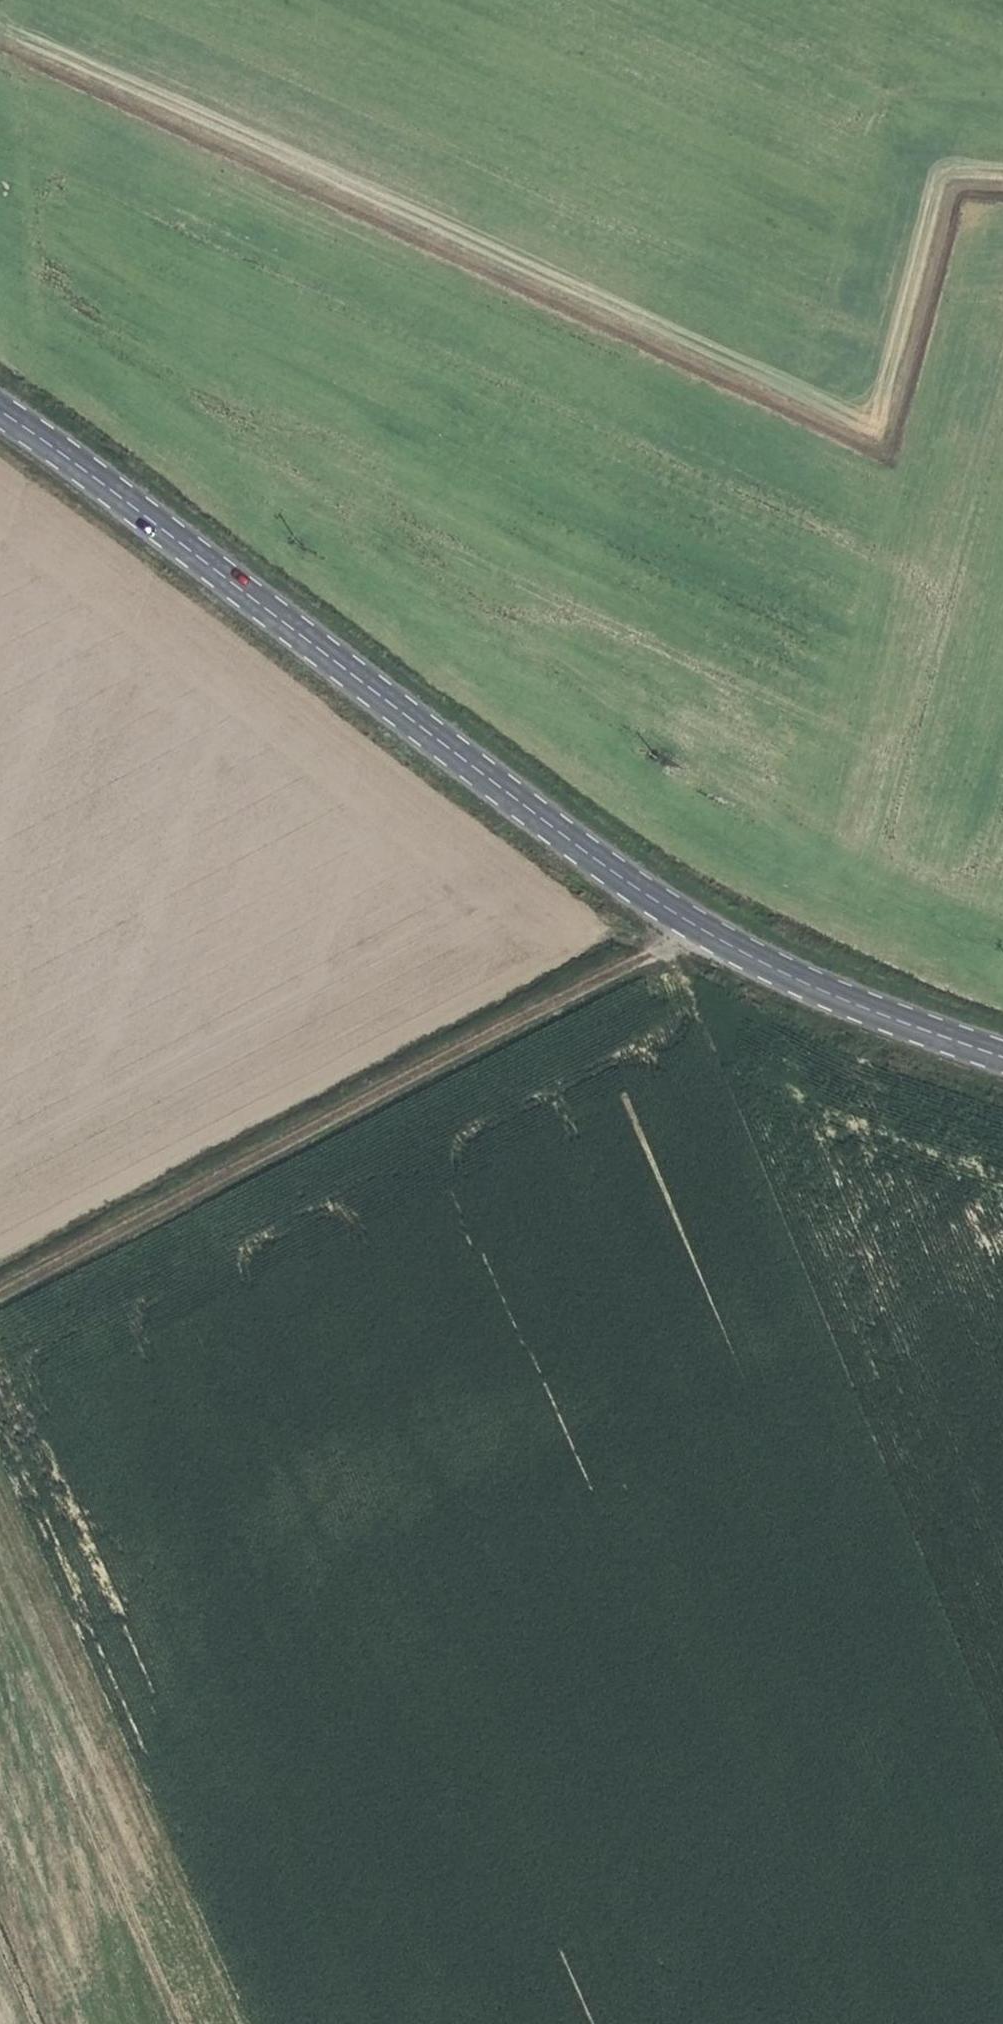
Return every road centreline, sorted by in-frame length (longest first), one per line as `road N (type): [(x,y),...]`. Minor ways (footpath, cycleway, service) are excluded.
road 1 (secondary): [(0,411),(685,919),(870,1011),(1002,1056)]

